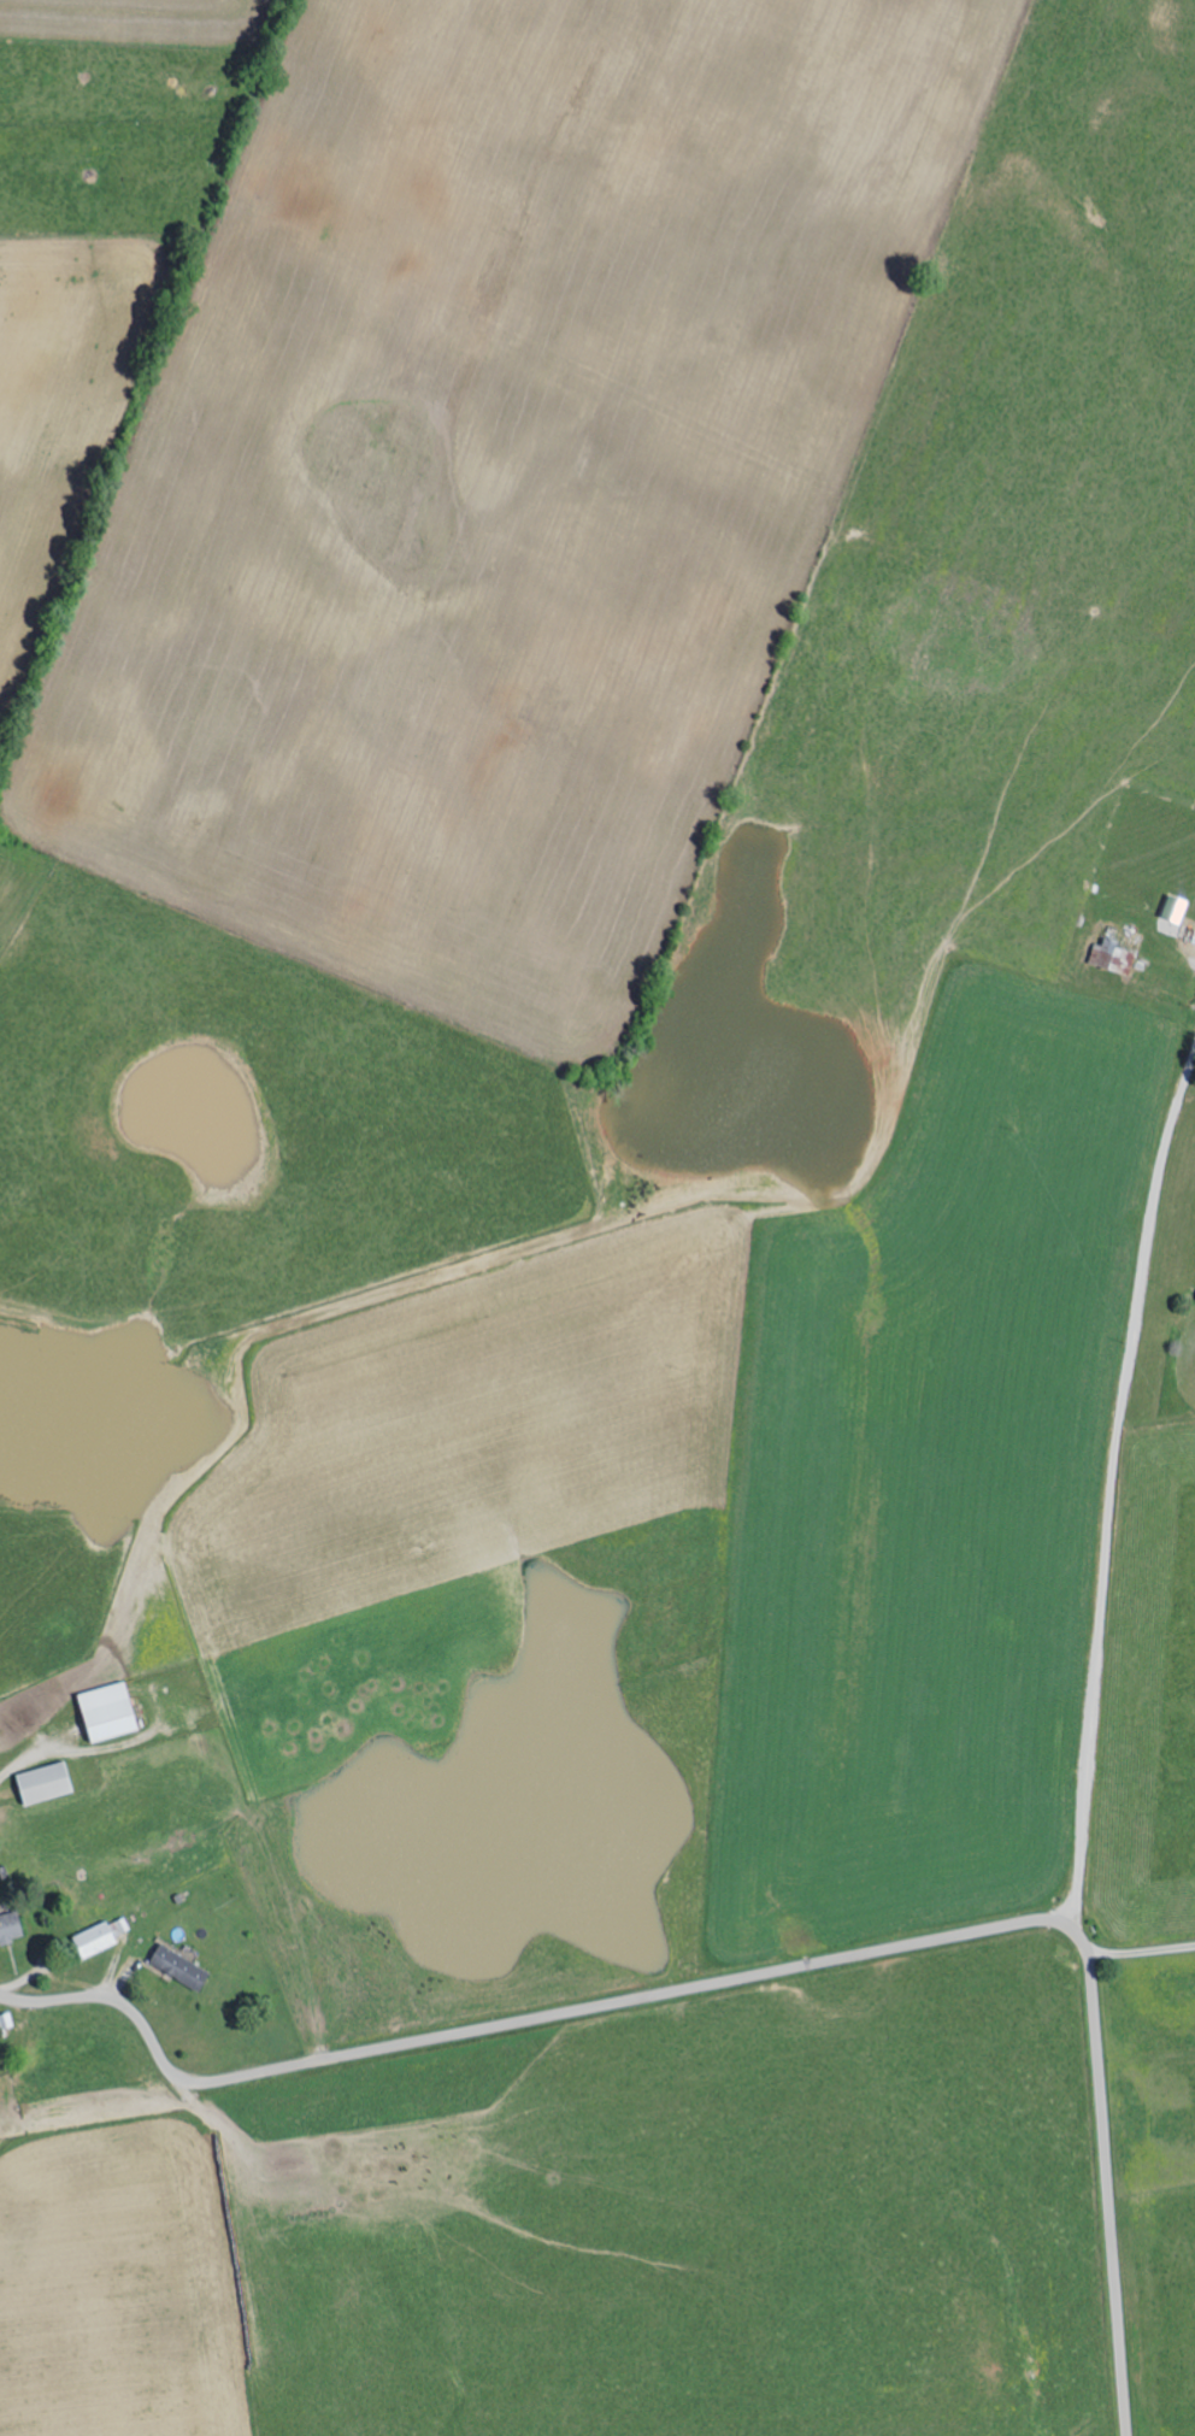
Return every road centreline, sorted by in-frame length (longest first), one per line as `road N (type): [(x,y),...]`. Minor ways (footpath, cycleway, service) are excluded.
road 1 (residential): [(1128,2435),(1090,1973),(1078,1941),(1055,1923),(1000,1926),(206,2083),(169,2069),(113,2002),(0,1994)]

